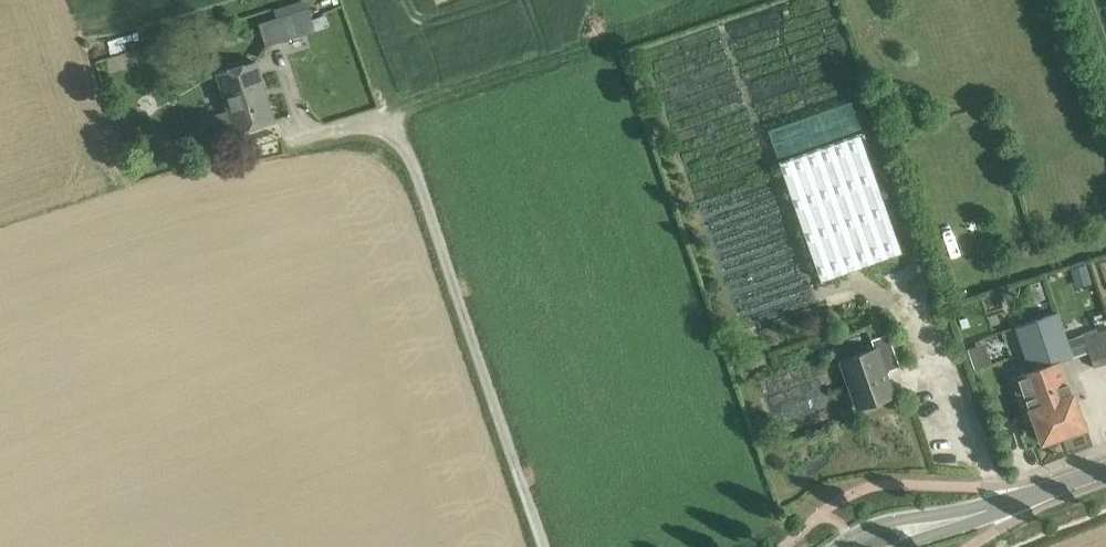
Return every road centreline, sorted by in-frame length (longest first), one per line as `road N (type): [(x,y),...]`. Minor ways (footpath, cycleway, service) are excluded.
road 1 (primary): [(975,516),(895,521),(839,546)]
road 2 (primary): [(975,516),(1105,468)]

